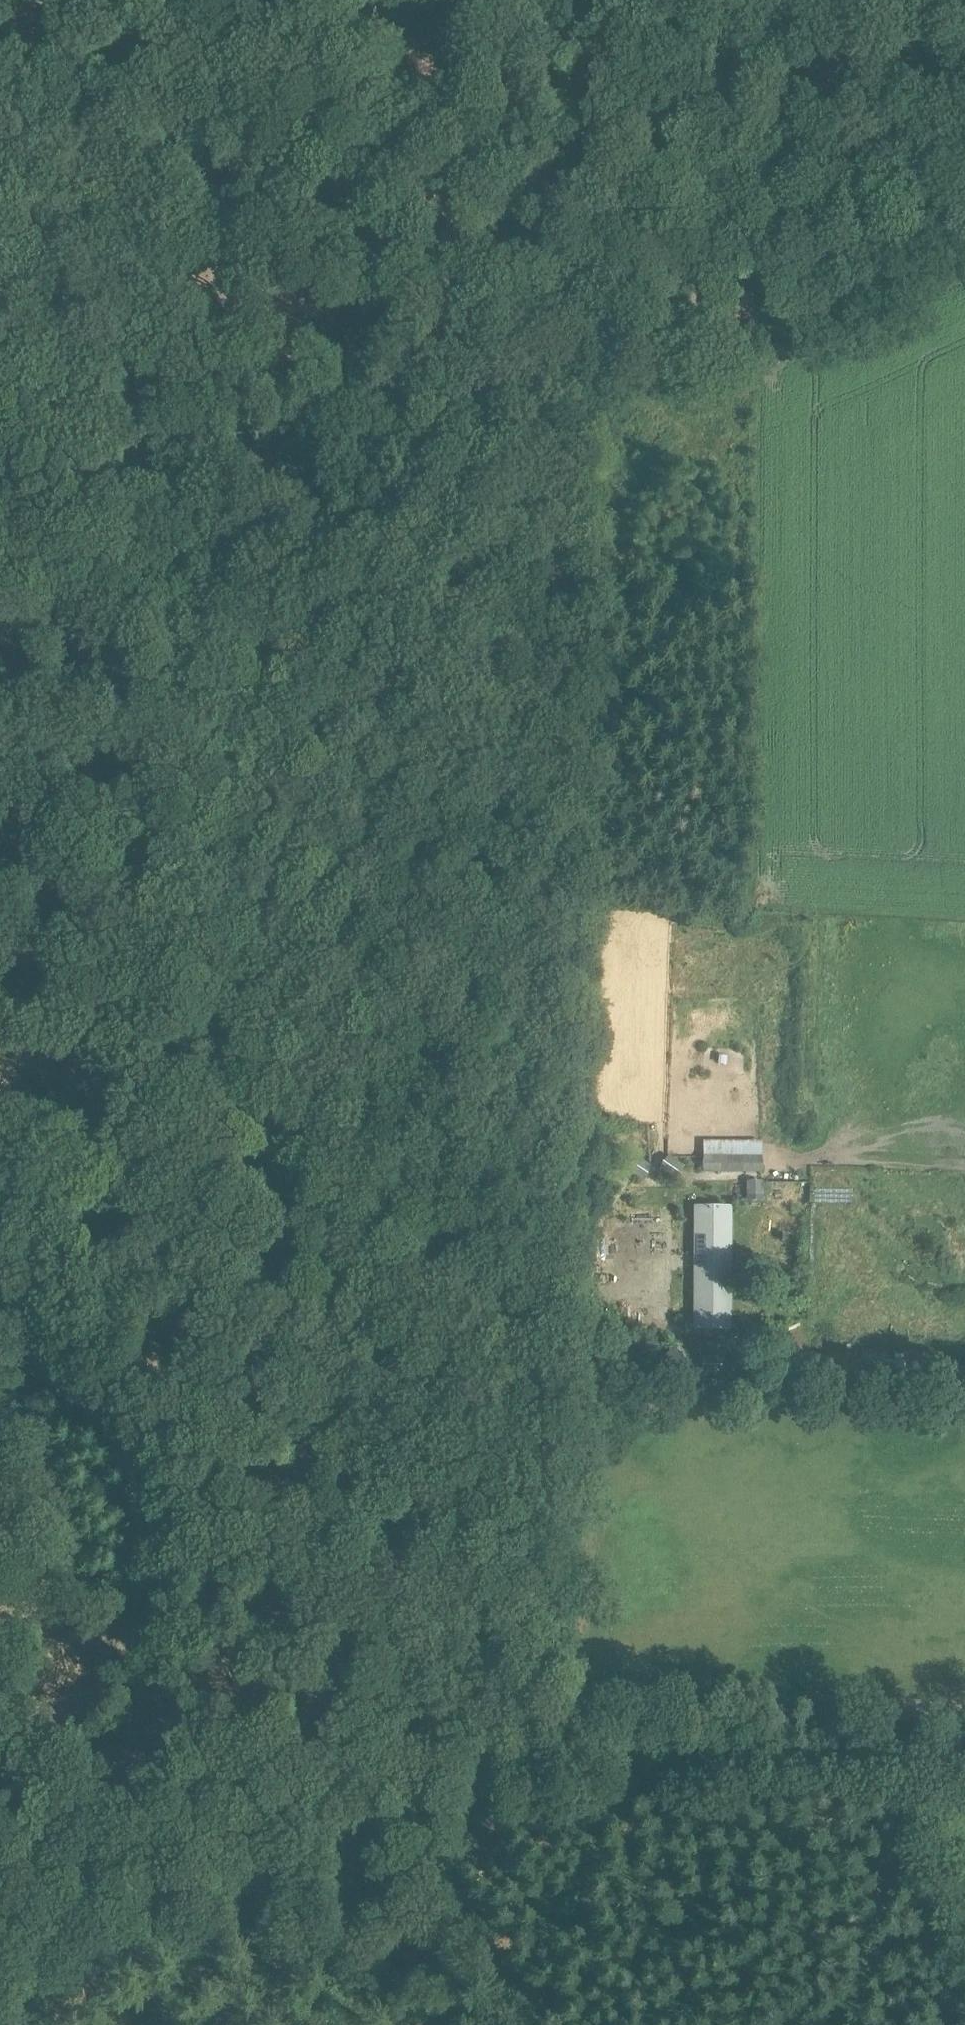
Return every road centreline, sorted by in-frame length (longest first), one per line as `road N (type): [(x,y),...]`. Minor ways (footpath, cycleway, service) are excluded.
road 1 (track): [(964,228),(875,294),(700,368),(645,378),(326,385),(234,404),(121,442),(289,1031),(353,1392),(423,1700),(438,1818)]
road 2 (track): [(438,1818),(964,1754)]
road 3 (track): [(0,1791),(219,1801),(418,1829)]
road 4 (track): [(518,2024),(418,1841),(418,1829)]

